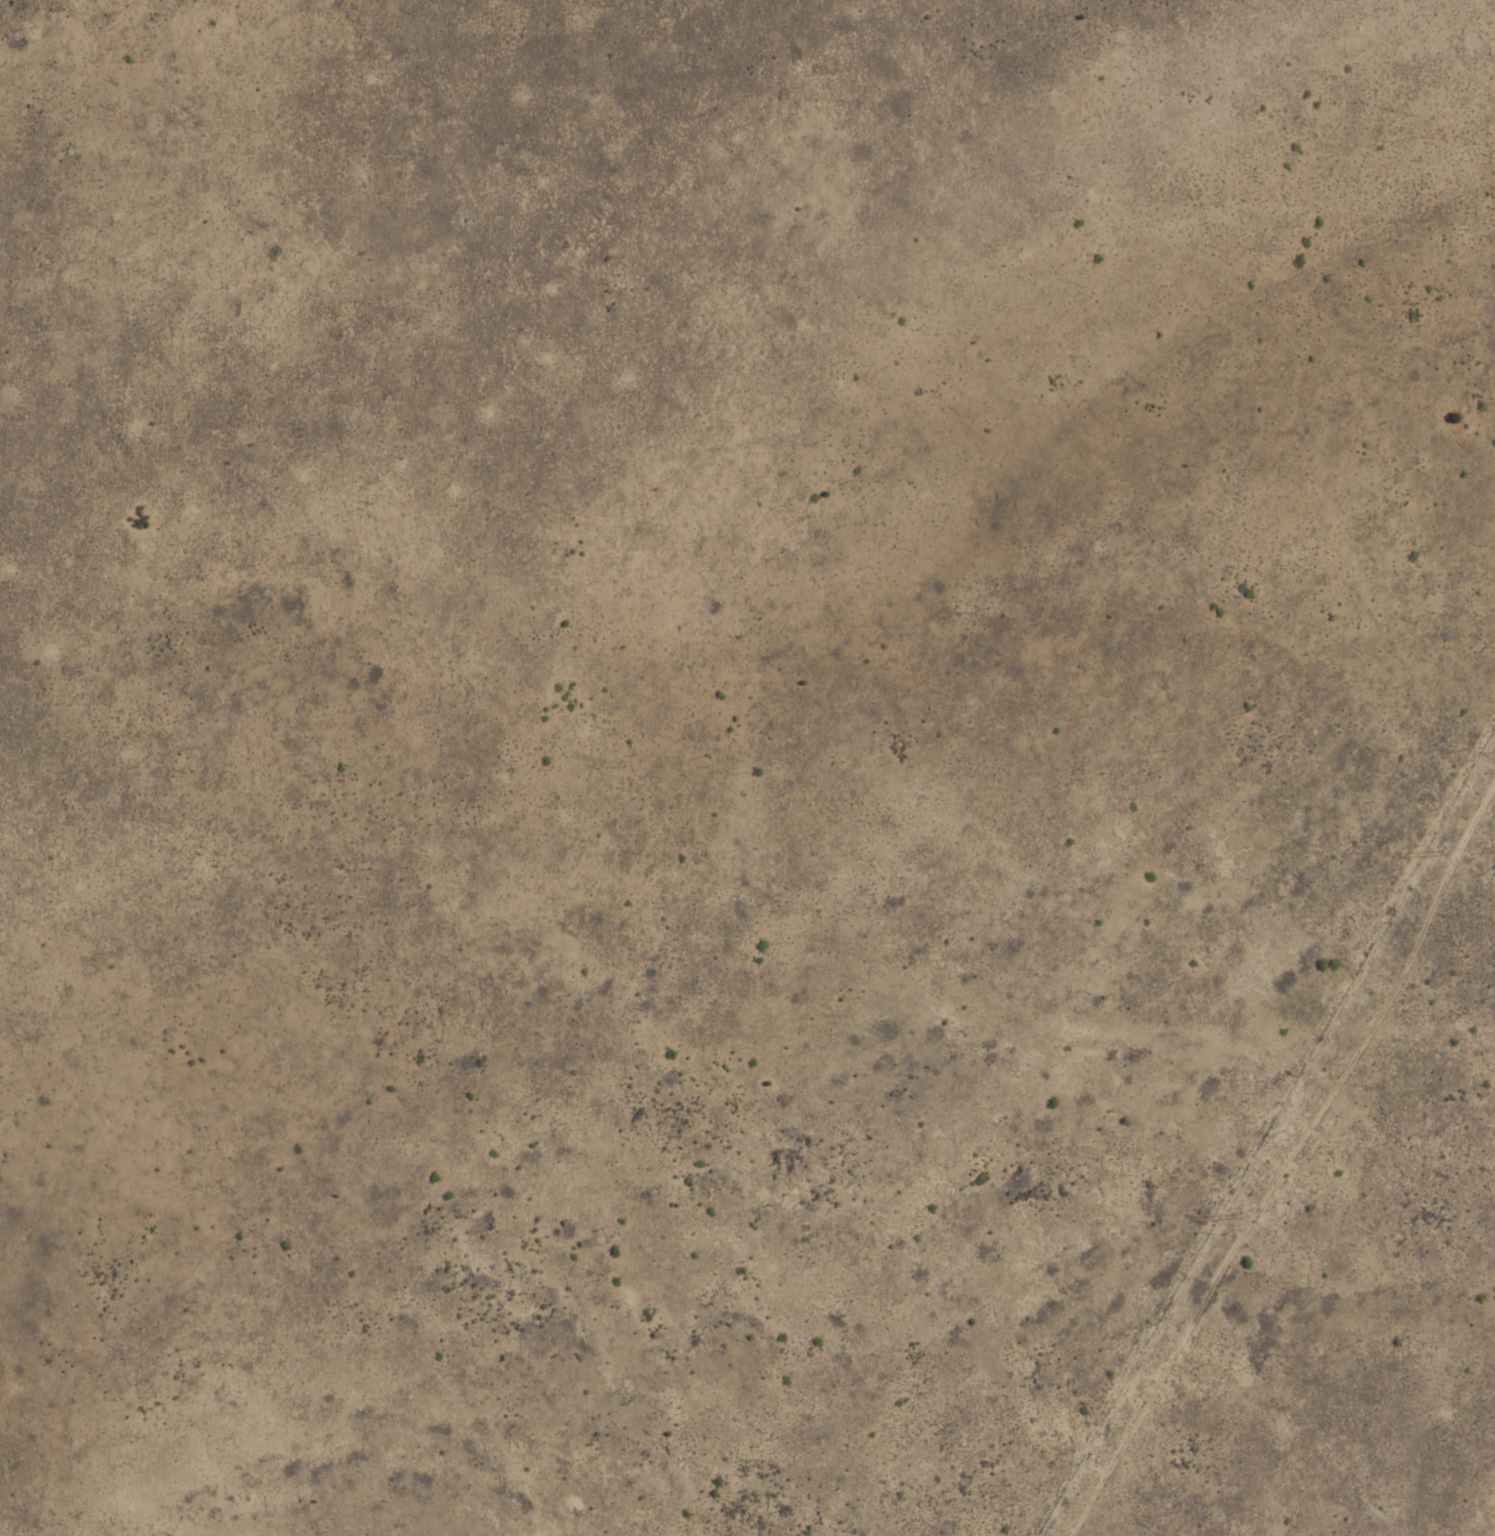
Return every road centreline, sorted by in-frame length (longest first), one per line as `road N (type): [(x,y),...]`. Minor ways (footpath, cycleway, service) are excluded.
road 1 (track): [(1494,787),(1397,989),(1237,1244),(1073,1535)]

